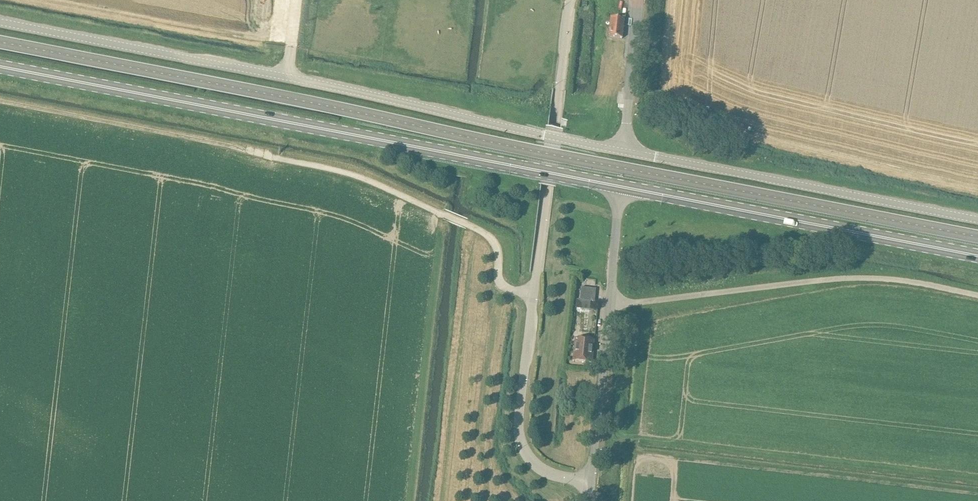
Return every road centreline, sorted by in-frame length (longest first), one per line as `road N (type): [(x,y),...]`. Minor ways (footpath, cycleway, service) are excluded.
road 1 (unclassified): [(623,152),(0,22)]
road 2 (primary): [(621,187),(0,68)]
road 3 (track): [(533,296),(504,286),(484,234),(365,179),(0,101)]
road 4 (track): [(977,188),(747,134),(668,98),(673,0)]
road 5 (unclassified): [(551,155),(519,433),(541,469),(590,482)]
road 6 (primary): [(977,256),(621,187)]
road 7 (unclassified): [(977,220),(623,152)]
road 8 (track): [(630,451),(977,491)]
road 9 (track): [(631,441),(977,477)]
road 10 (unclassified): [(621,187),(590,482)]
road 11 (track): [(629,303),(615,439),(631,441),(626,500)]
road 12 (unclassified): [(551,155),(570,0)]
road 13 (unclassified): [(623,152),(638,0)]

